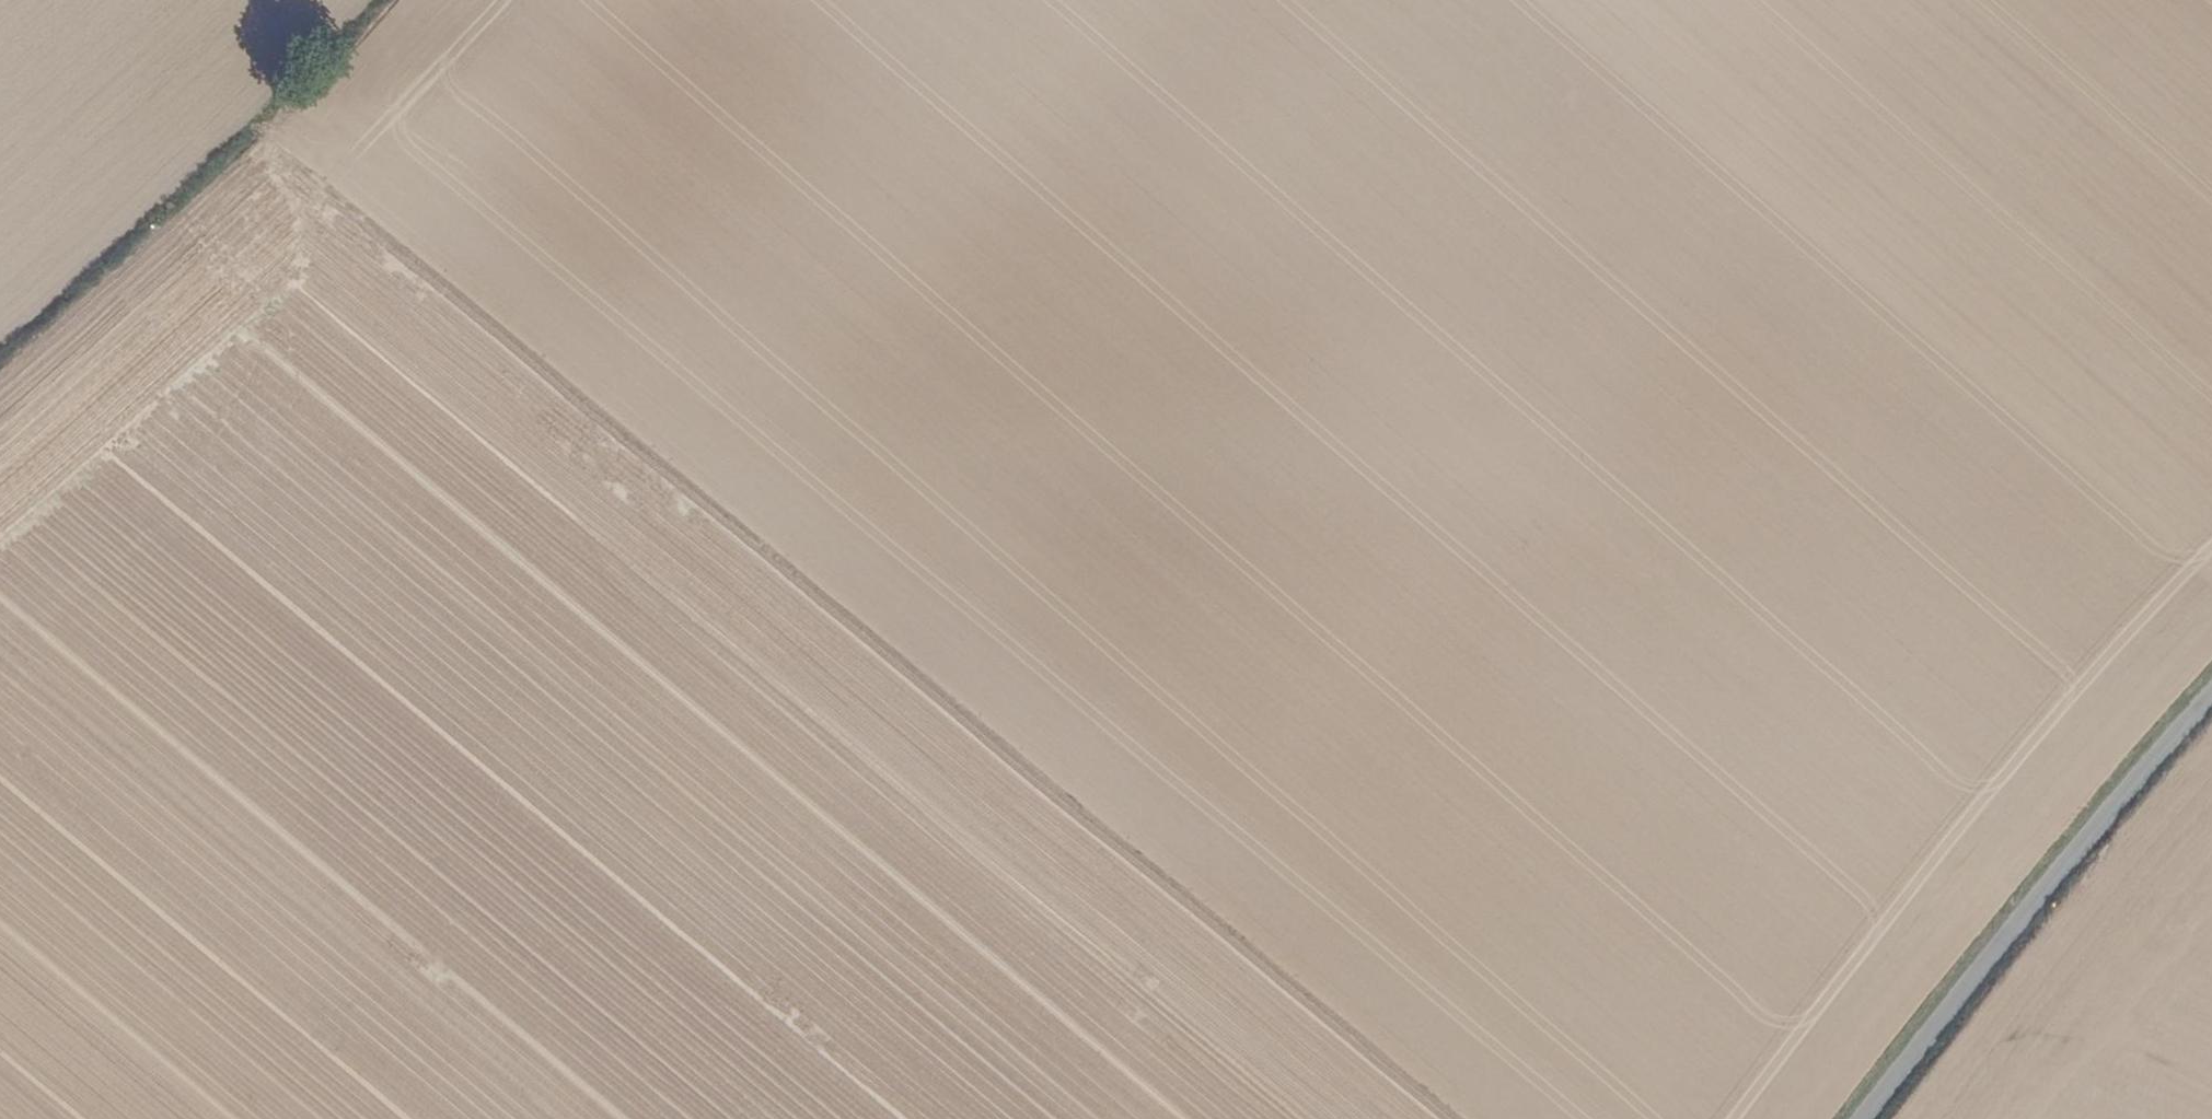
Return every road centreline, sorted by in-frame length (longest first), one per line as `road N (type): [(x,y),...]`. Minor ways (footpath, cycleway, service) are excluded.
road 1 (track): [(395,0),(0,380)]
road 2 (unclassified): [(1864,1118),(2211,694)]

